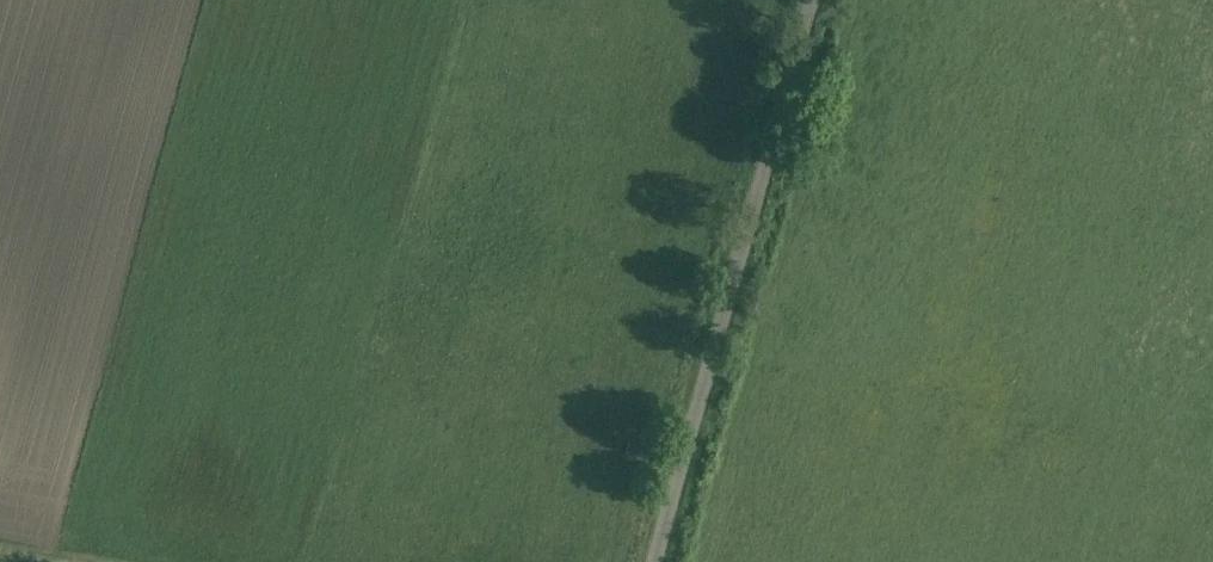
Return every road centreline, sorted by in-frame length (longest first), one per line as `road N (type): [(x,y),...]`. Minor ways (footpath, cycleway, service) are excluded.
road 1 (unclassified): [(653,561),(807,0)]

